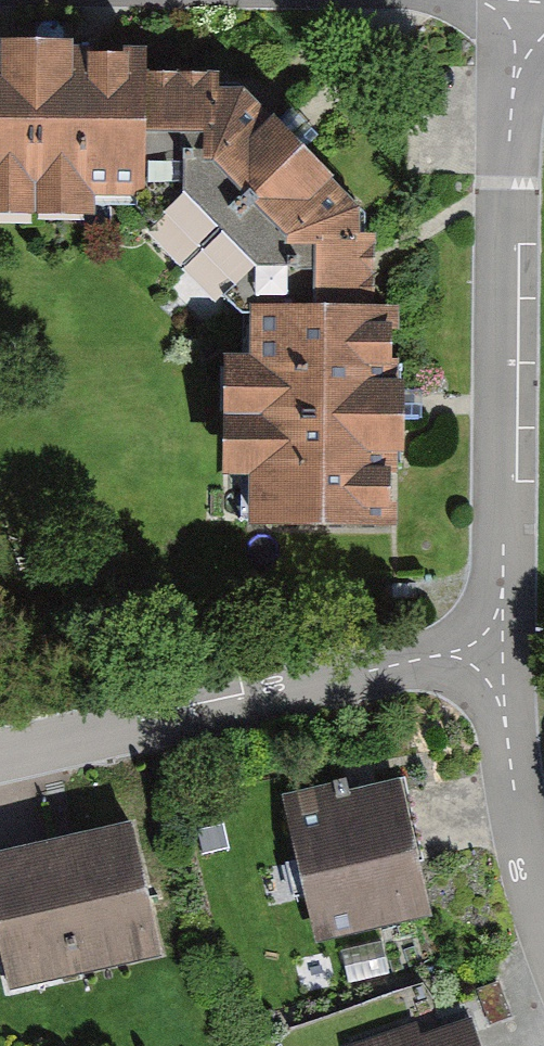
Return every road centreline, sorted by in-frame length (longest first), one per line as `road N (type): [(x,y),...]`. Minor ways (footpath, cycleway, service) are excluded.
road 1 (residential): [(510,0),(498,642)]
road 2 (residential): [(0,757),(498,642)]
road 3 (residential): [(498,642),(529,852),(543,899)]

